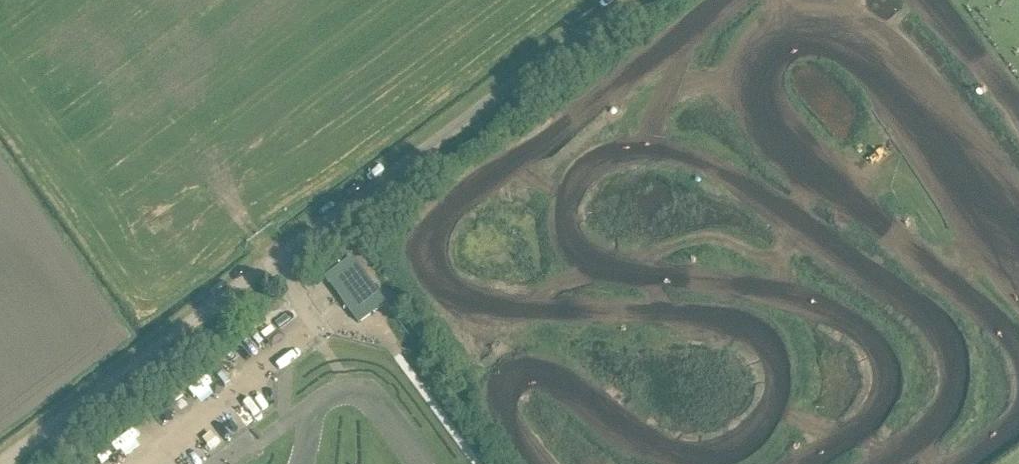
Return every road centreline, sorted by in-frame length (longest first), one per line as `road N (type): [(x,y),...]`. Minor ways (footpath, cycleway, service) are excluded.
road 1 (unclassified): [(279,264),(635,0)]
road 2 (track): [(279,264),(7,463)]

